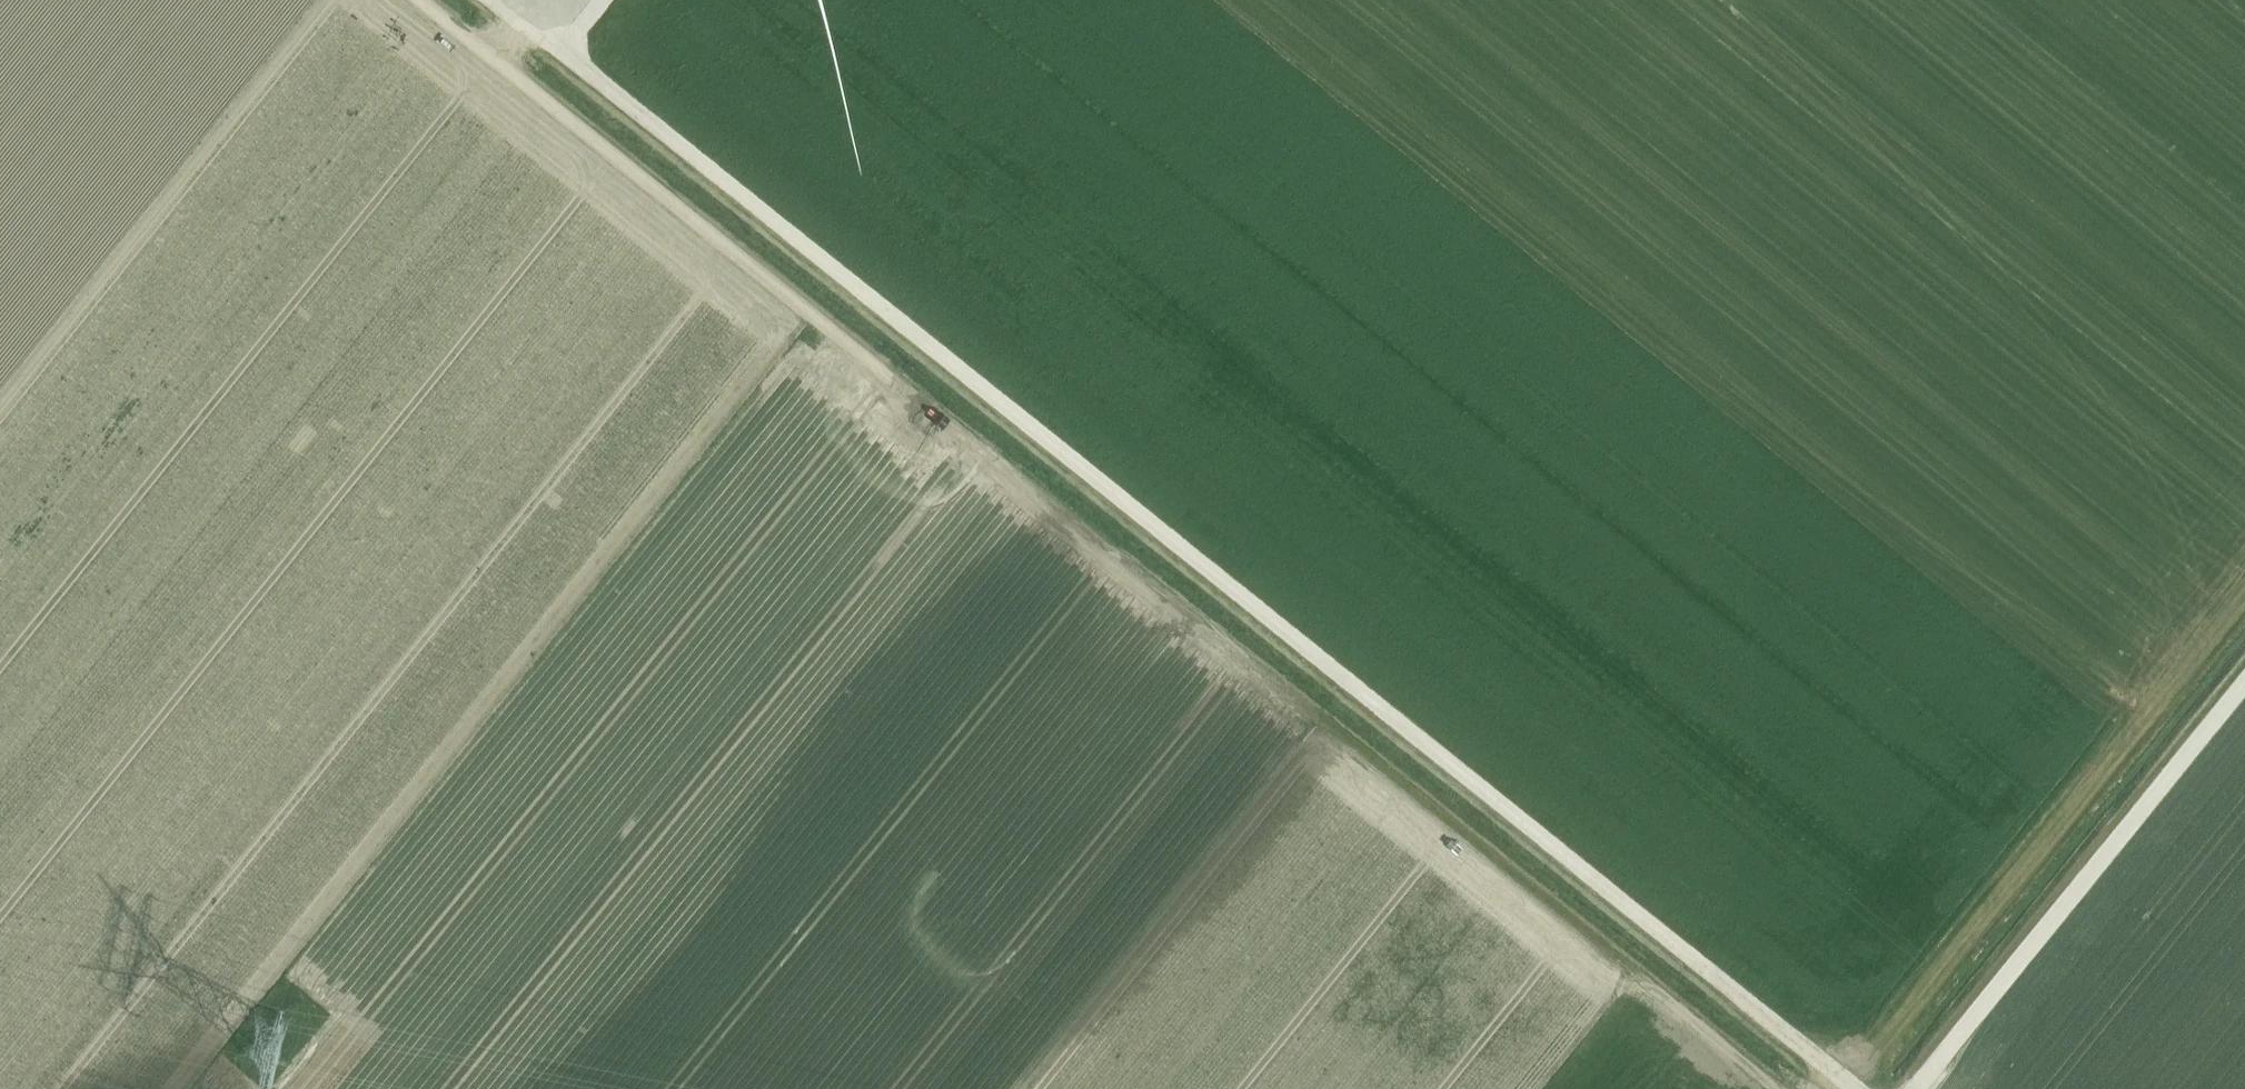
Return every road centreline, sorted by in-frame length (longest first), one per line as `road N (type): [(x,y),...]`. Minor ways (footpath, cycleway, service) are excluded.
road 1 (track): [(1852,1088),(488,0)]
road 2 (track): [(2244,688),(1916,1088)]

